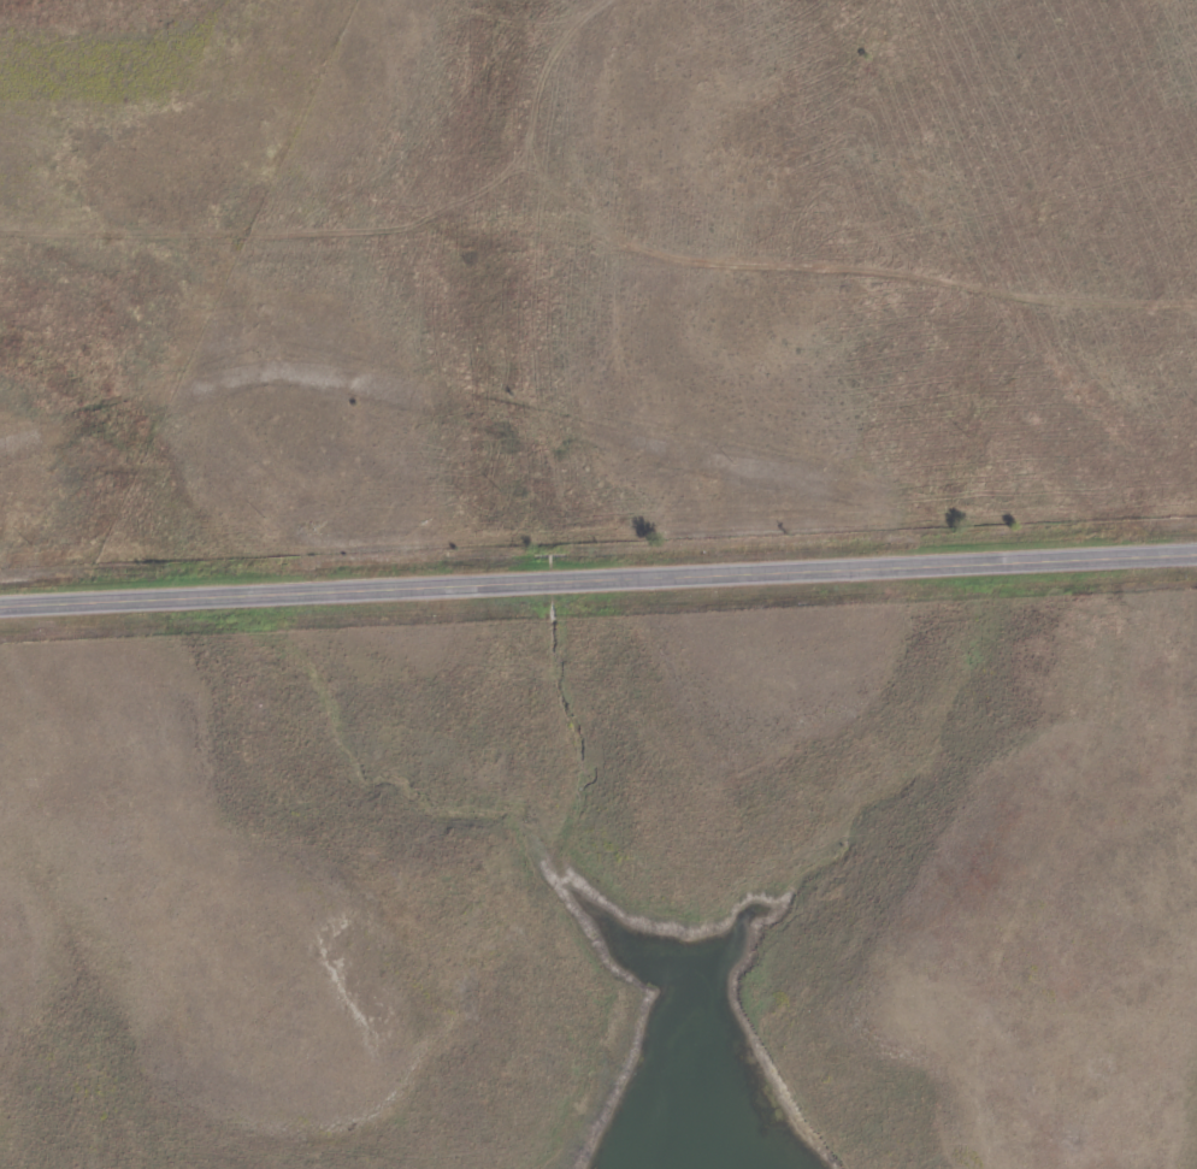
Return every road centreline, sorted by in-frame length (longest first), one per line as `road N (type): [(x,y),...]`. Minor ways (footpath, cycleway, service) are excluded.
road 1 (primary): [(1196,558),(0,606)]

